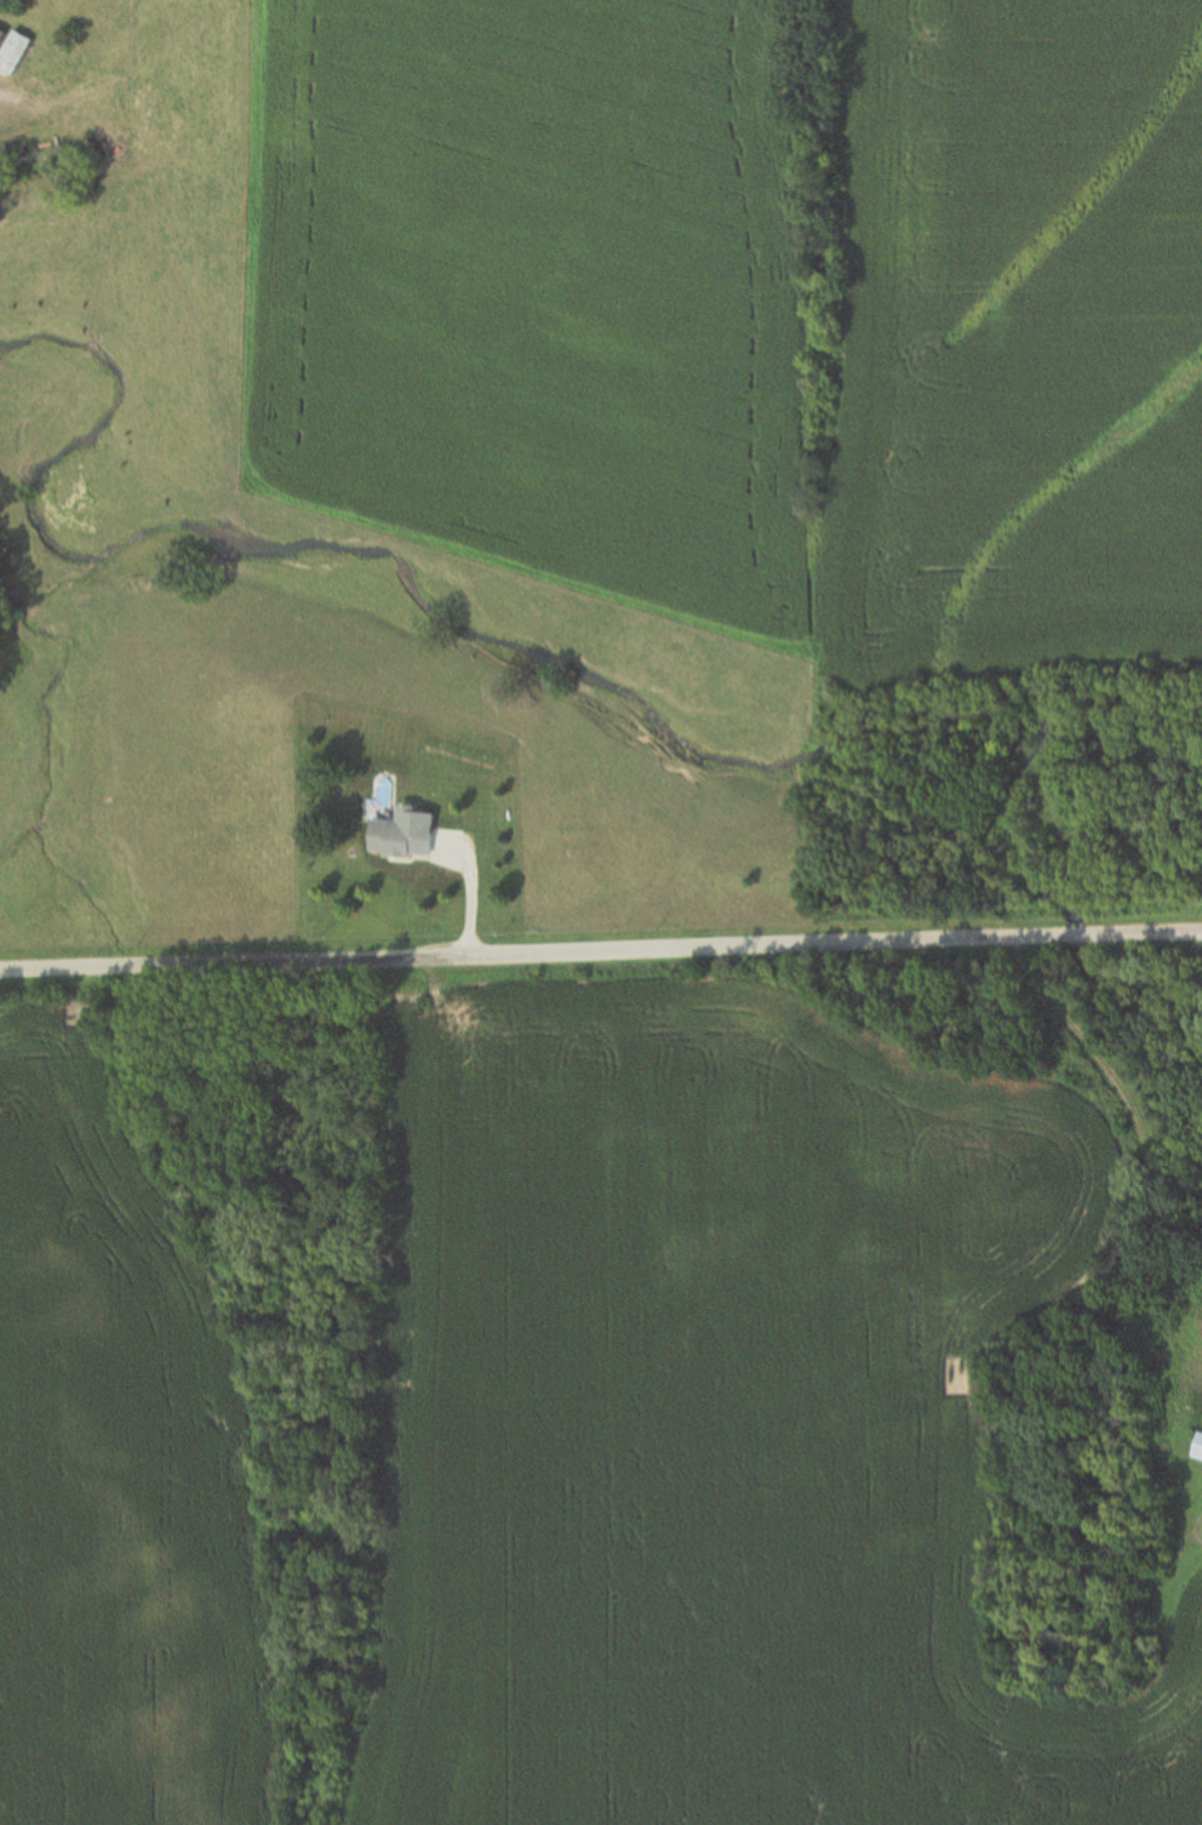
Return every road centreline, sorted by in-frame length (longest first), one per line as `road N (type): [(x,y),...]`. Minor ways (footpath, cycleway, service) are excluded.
road 1 (residential): [(0,969),(1069,937)]

